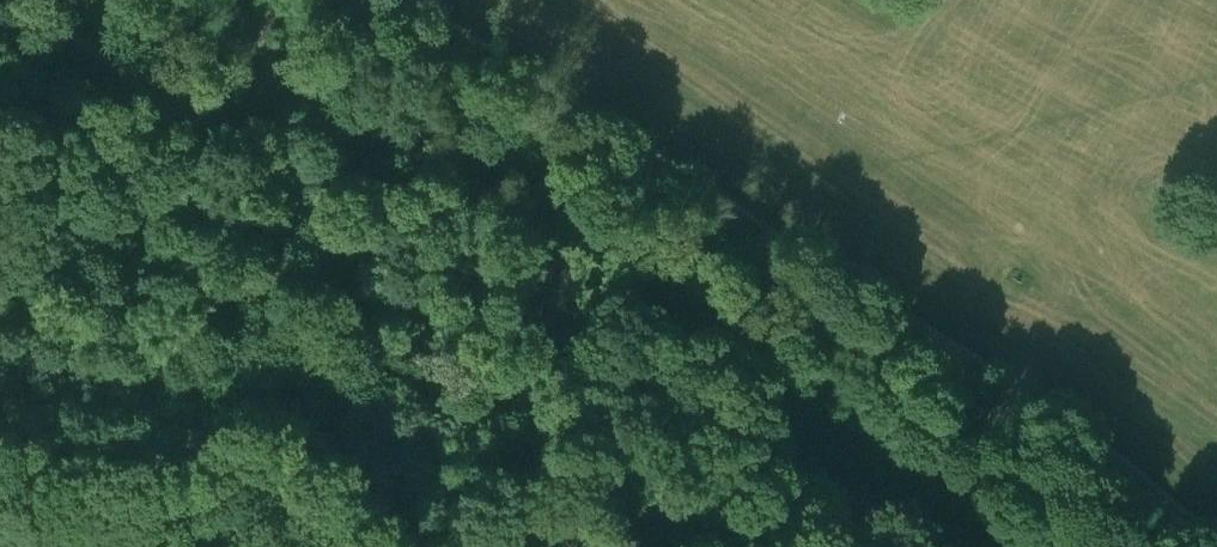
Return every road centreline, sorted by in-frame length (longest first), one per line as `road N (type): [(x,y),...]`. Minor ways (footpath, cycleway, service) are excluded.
road 1 (track): [(707,423),(554,327),(362,237),(291,229),(222,203),(131,149),(0,40)]
road 2 (track): [(917,546),(707,423)]

